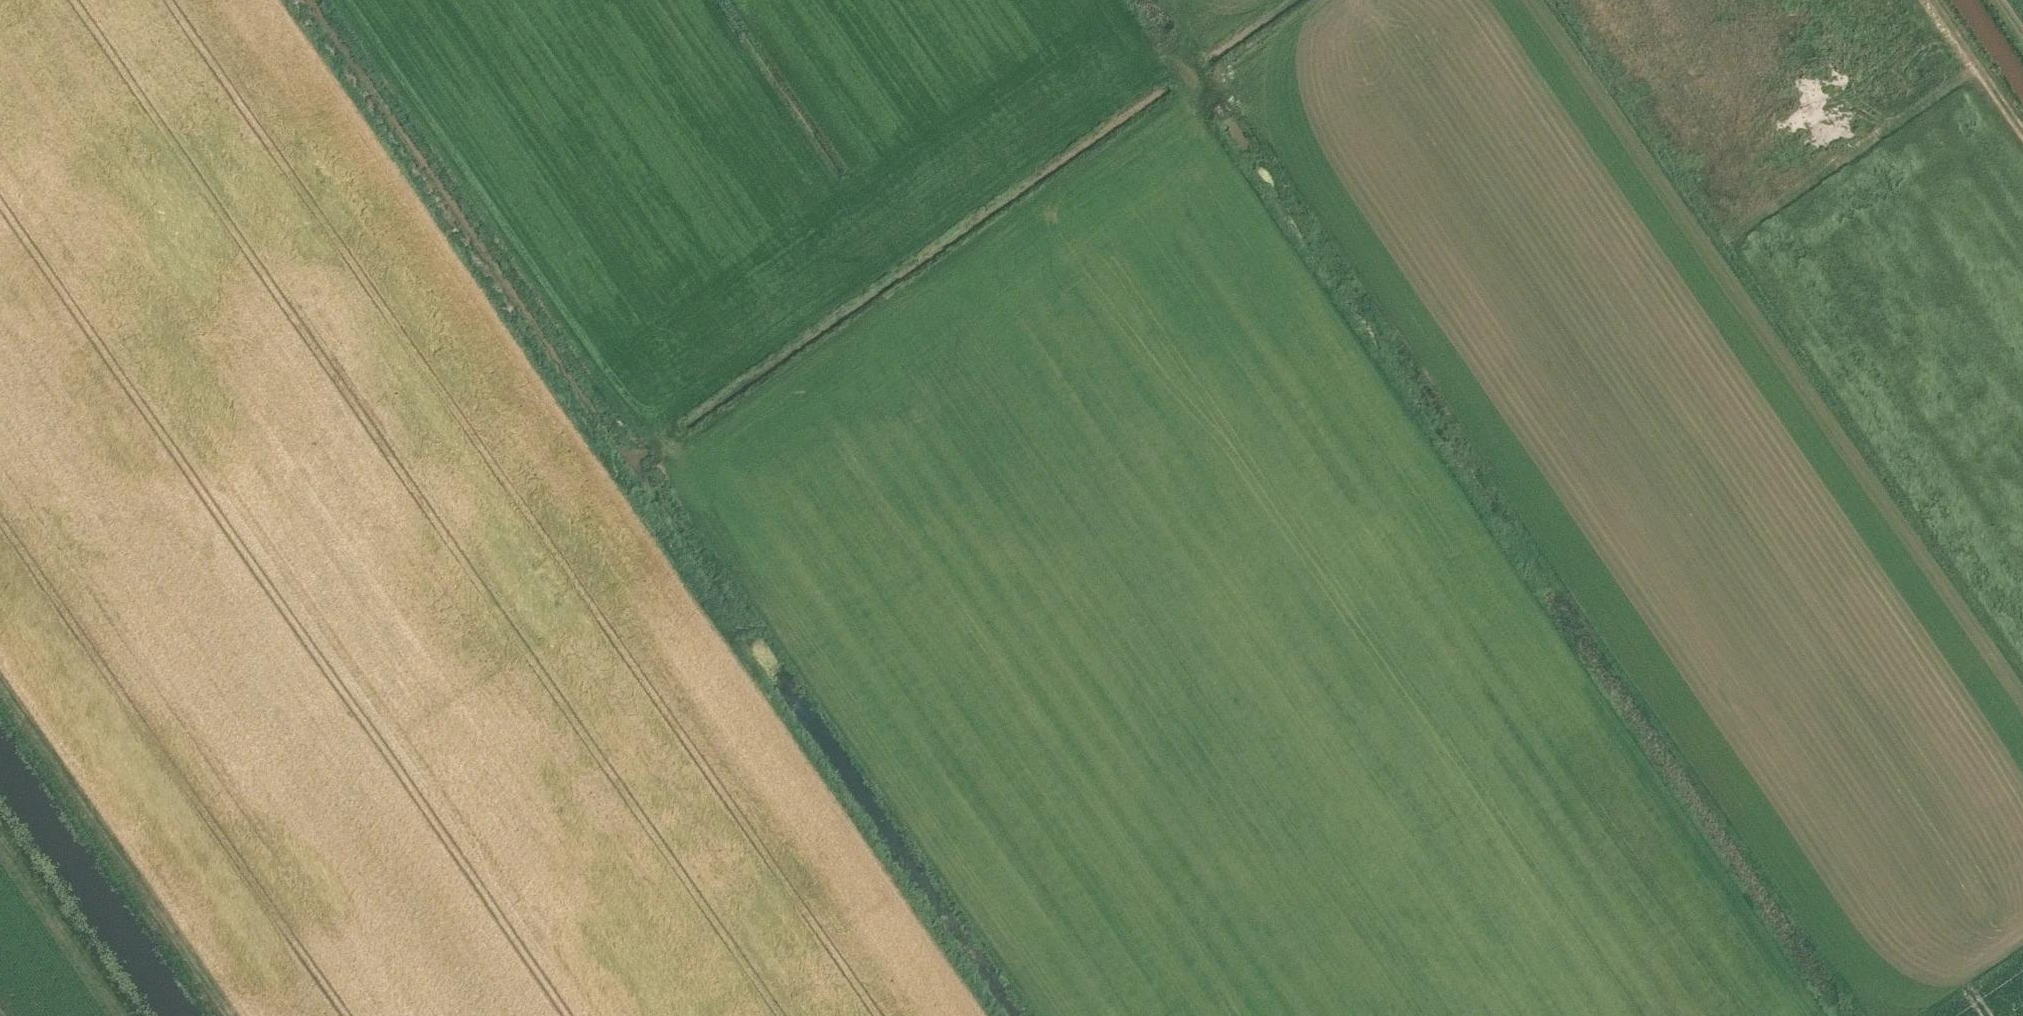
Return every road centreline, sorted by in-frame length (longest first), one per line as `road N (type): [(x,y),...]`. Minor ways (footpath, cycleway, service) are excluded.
road 1 (track): [(0,828),(130,1015)]

